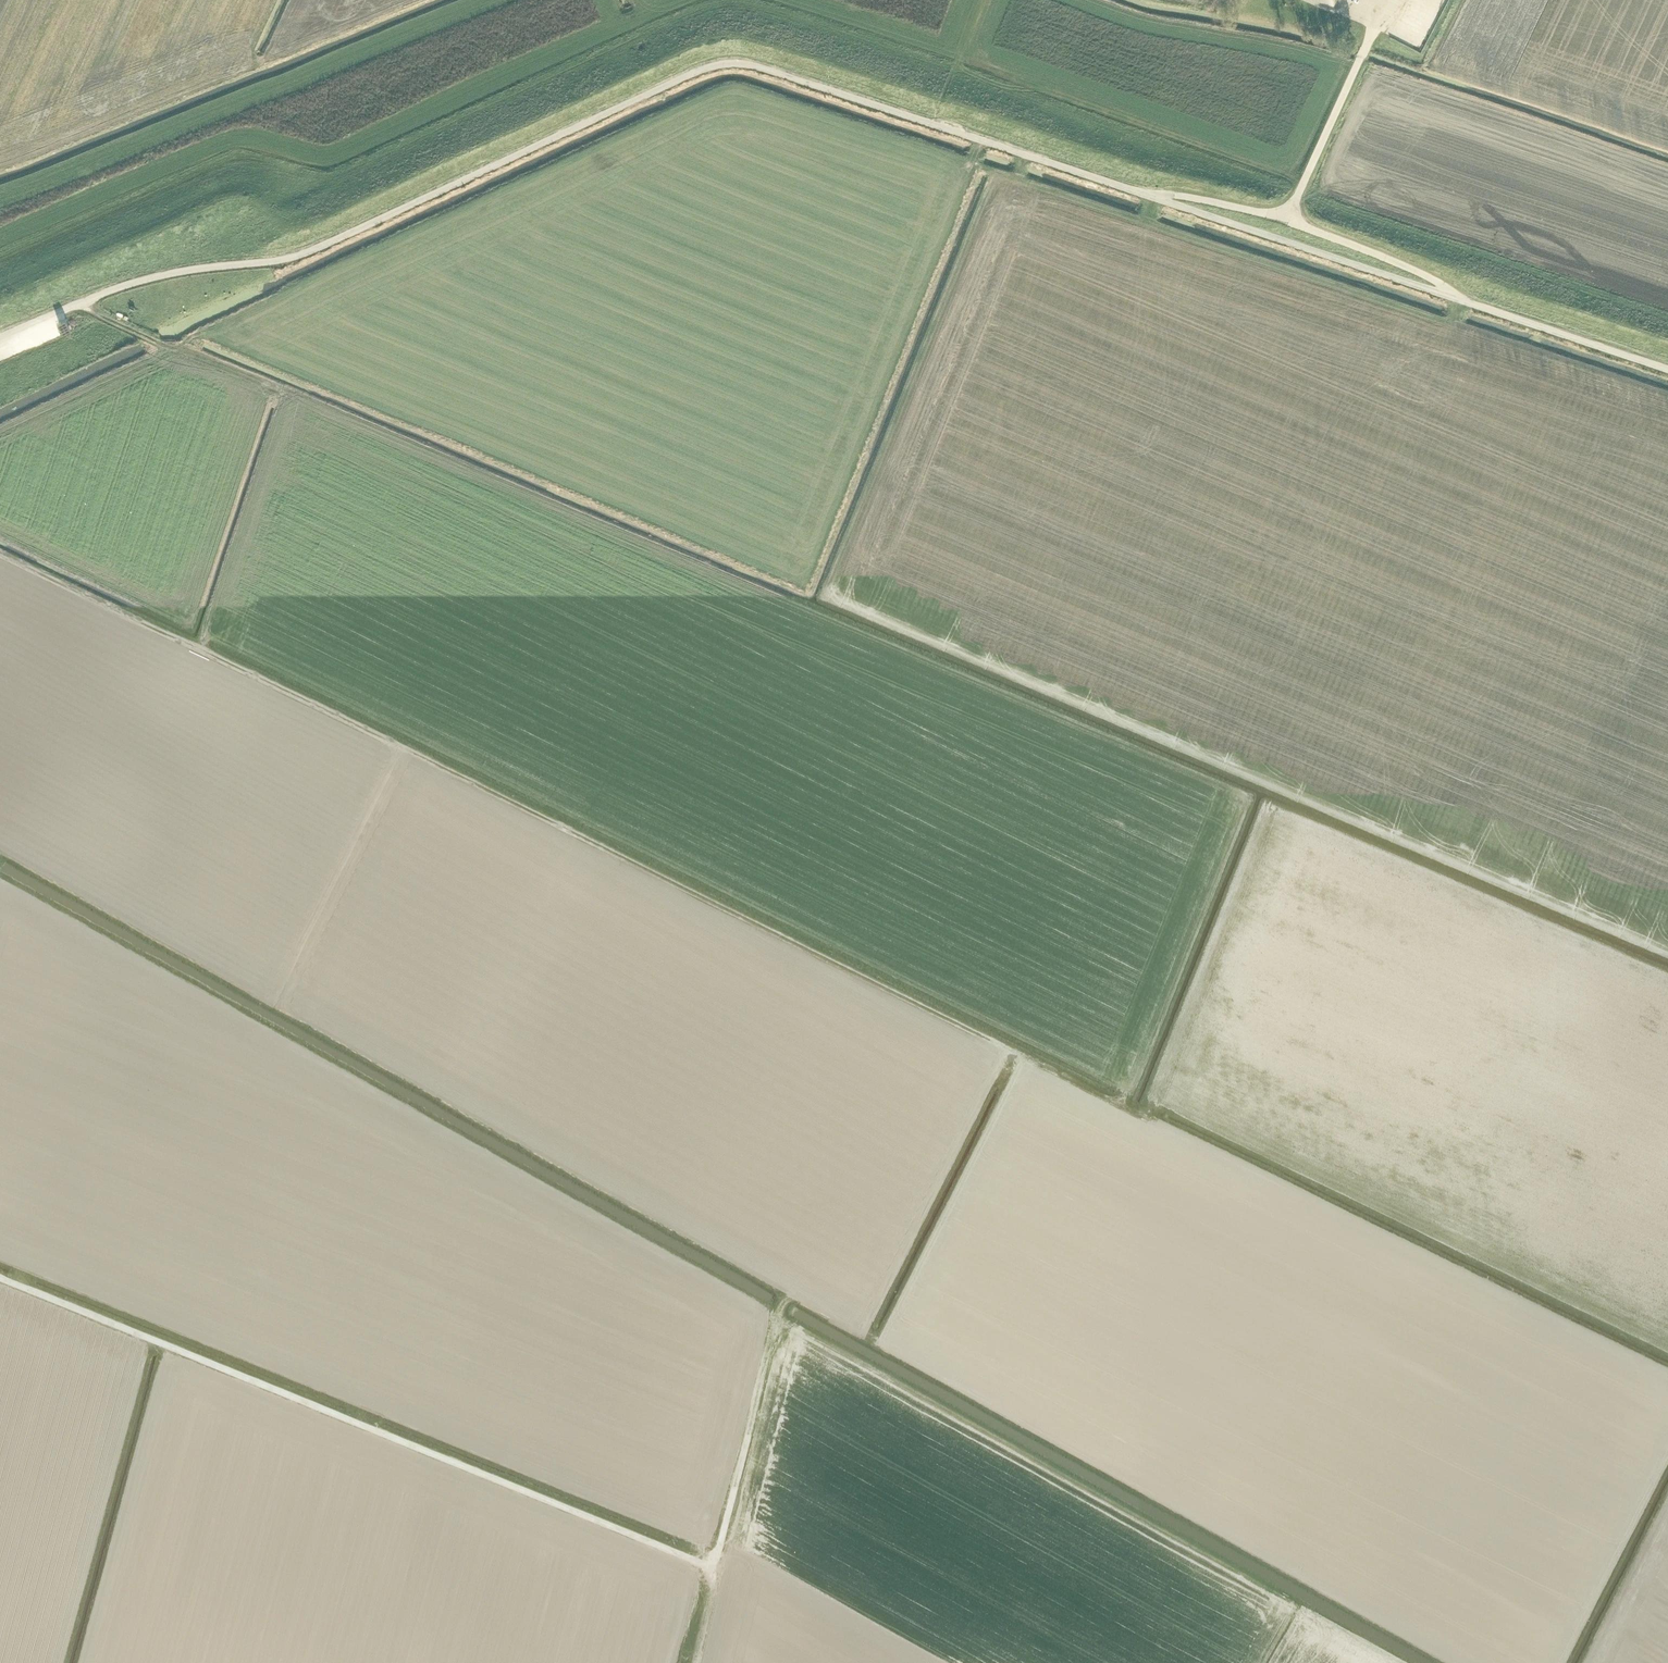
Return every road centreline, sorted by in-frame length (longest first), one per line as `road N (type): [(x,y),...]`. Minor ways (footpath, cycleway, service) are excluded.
road 1 (unclassified): [(1667,369),(739,63),(690,73),(302,253),(146,279),(0,336)]
road 2 (track): [(0,553),(1141,1114)]
road 3 (track): [(1302,186),(958,60),(980,0)]

